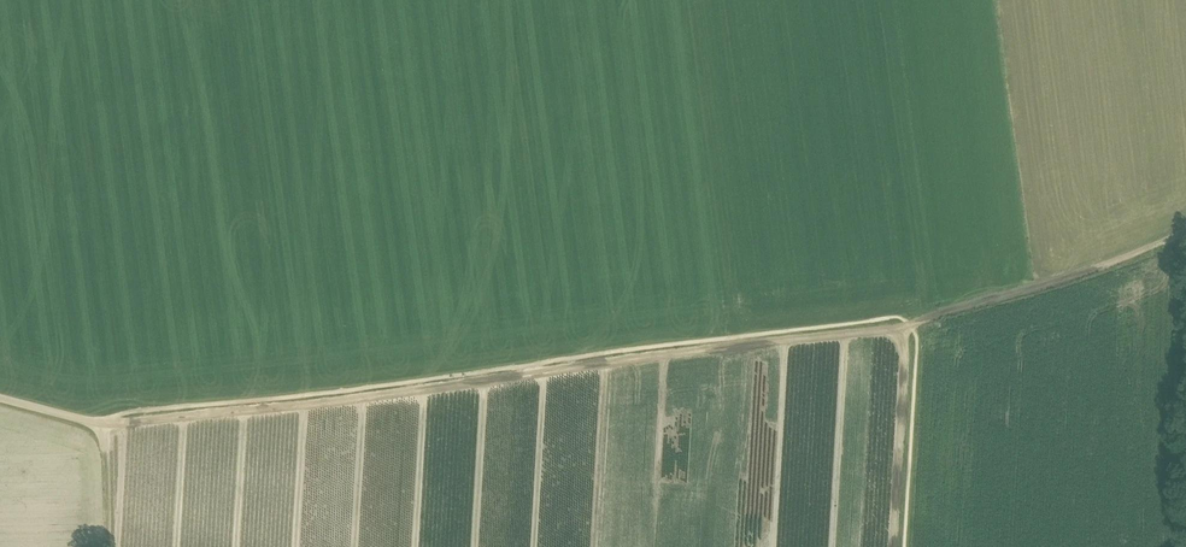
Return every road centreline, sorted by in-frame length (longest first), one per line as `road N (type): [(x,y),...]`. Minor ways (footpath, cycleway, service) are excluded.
road 1 (track): [(101,422),(351,400),(903,325)]
road 2 (track): [(1185,236),(1112,266),(903,325)]
road 3 (track): [(895,546),(903,325)]
road 4 (track): [(101,422),(107,546)]

